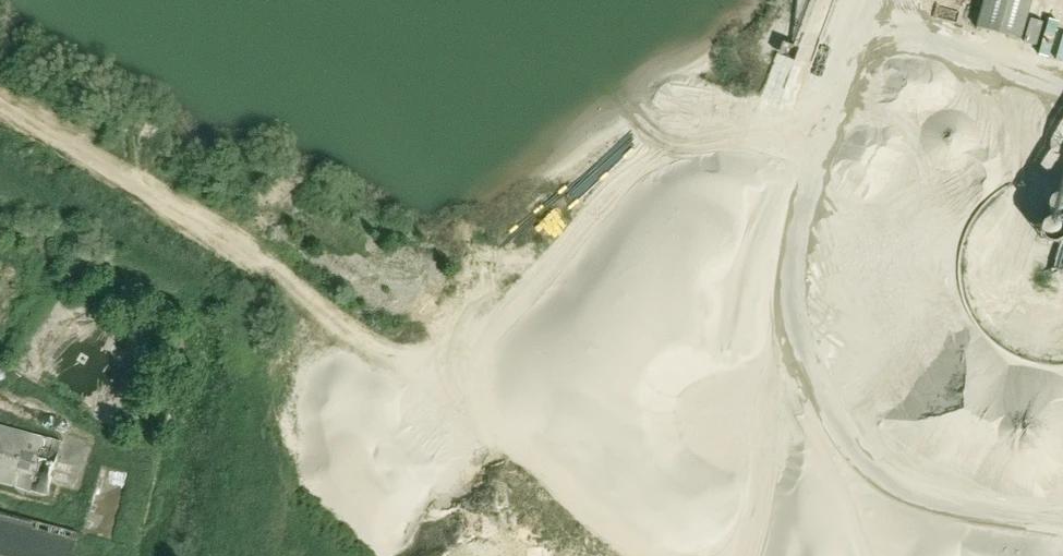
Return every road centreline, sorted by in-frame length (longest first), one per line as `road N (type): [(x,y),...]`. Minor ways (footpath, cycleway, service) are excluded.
road 1 (track): [(849,107),(745,125),(664,167),(487,330),(410,350),(347,329),(234,240),(0,93)]

